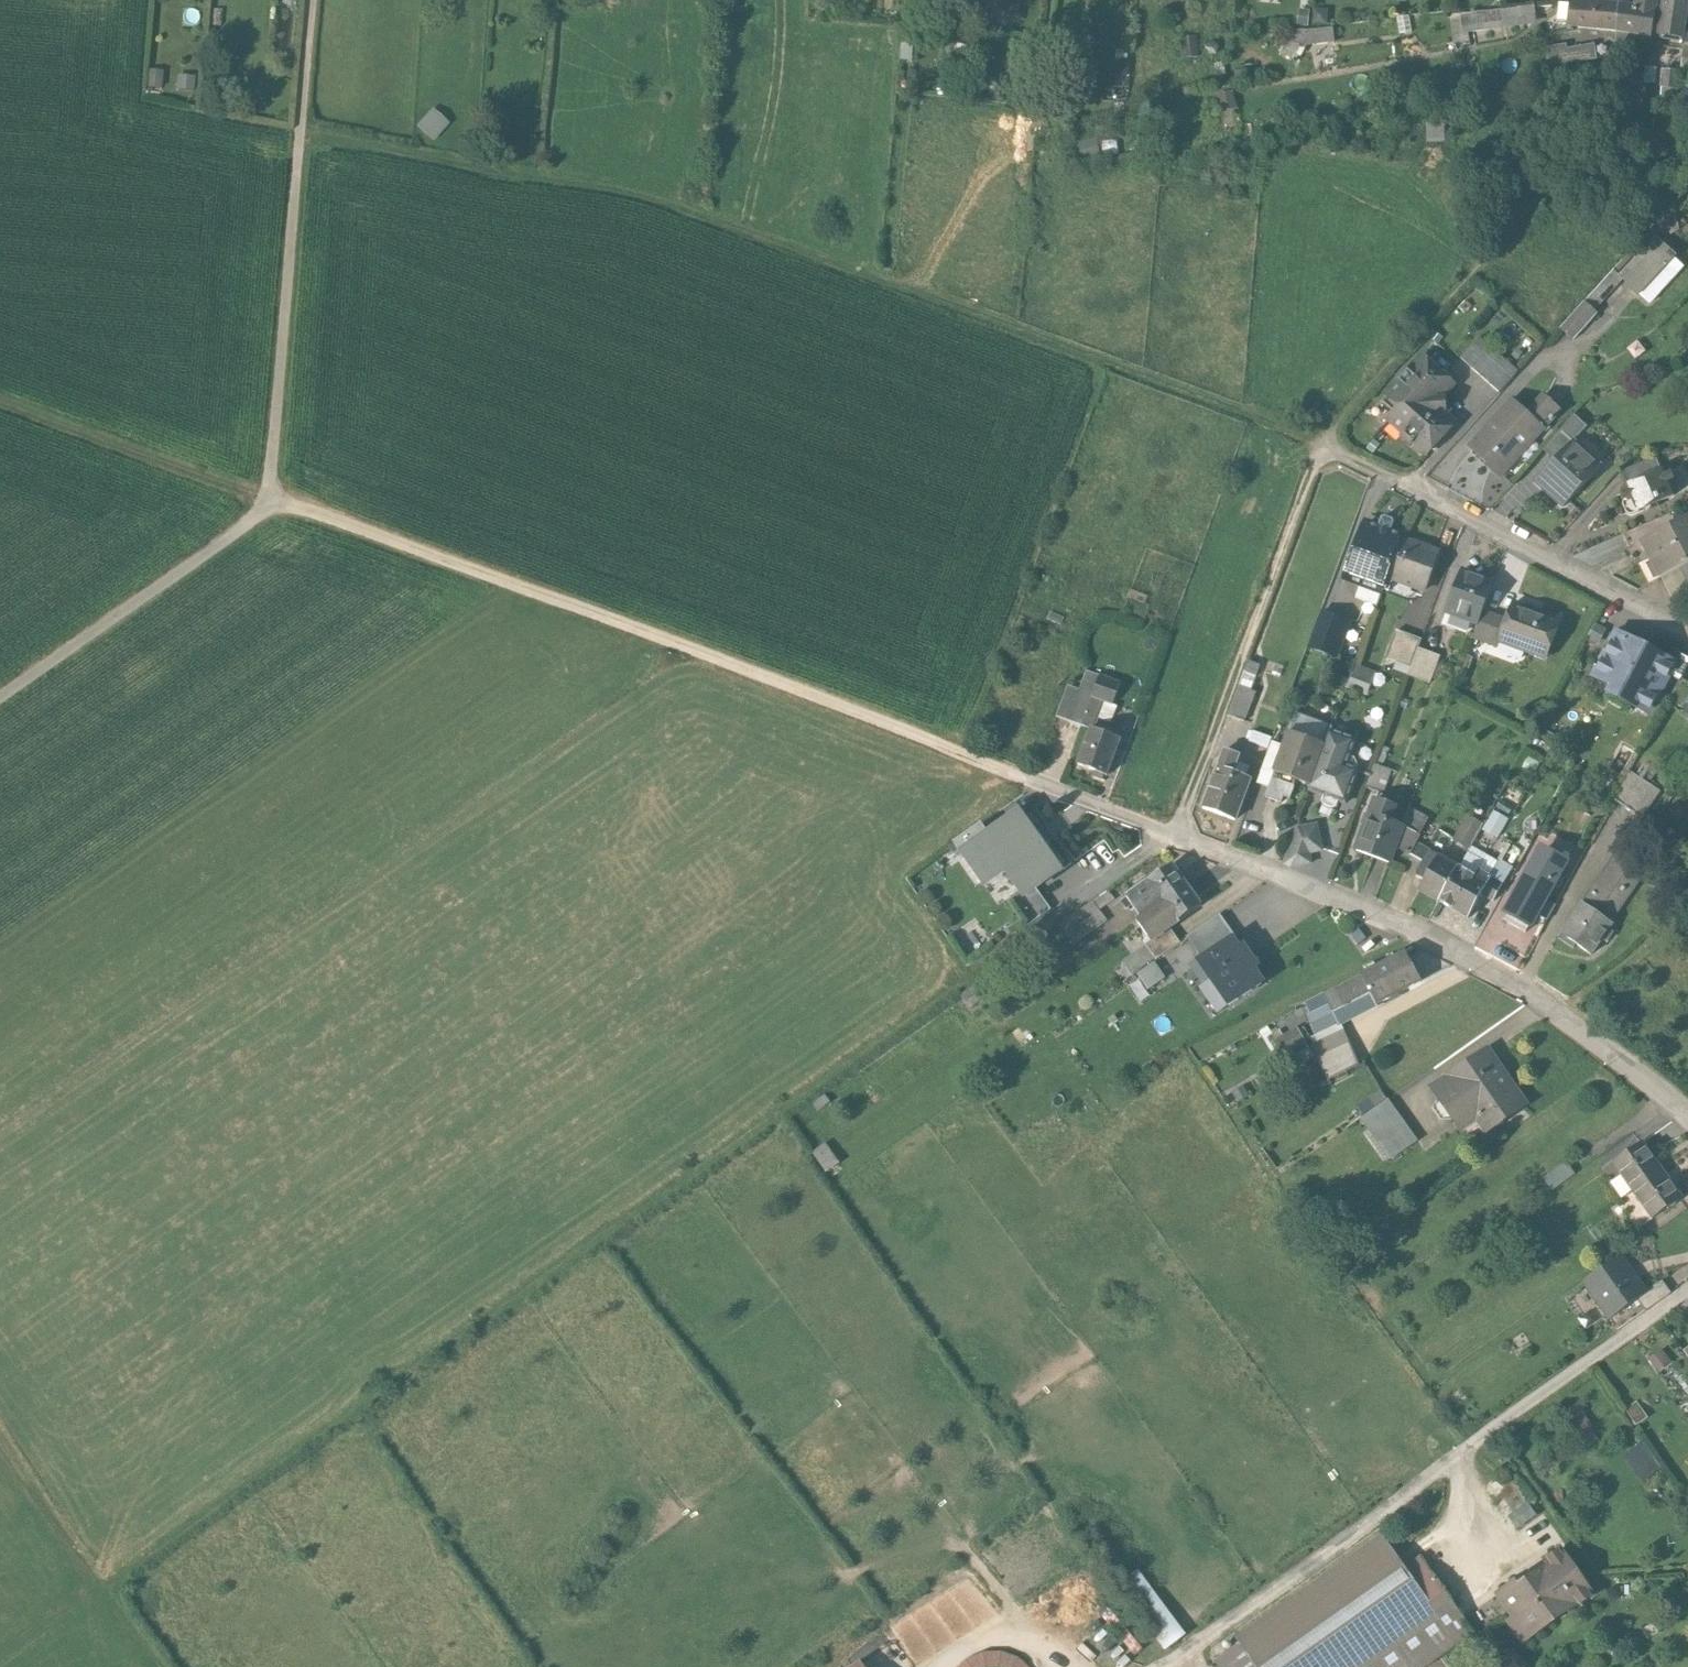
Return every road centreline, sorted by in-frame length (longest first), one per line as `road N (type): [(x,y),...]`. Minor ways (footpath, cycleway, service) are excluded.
road 1 (track): [(301,133),(766,239),(1326,449),(1168,837)]
road 2 (track): [(1140,826),(1122,868),(0,1660)]
road 3 (track): [(0,400),(1049,792)]
road 4 (track): [(313,0),(273,503),(254,525),(0,690)]
road 5 (residential): [(1049,792),(1327,894),(1480,963),(1545,1003),(1687,1115)]
road 6 (residential): [(1326,449),(1687,638)]
road 7 (track): [(1457,1459),(1160,1666)]
road 8 (track): [(162,1666),(0,1438)]

